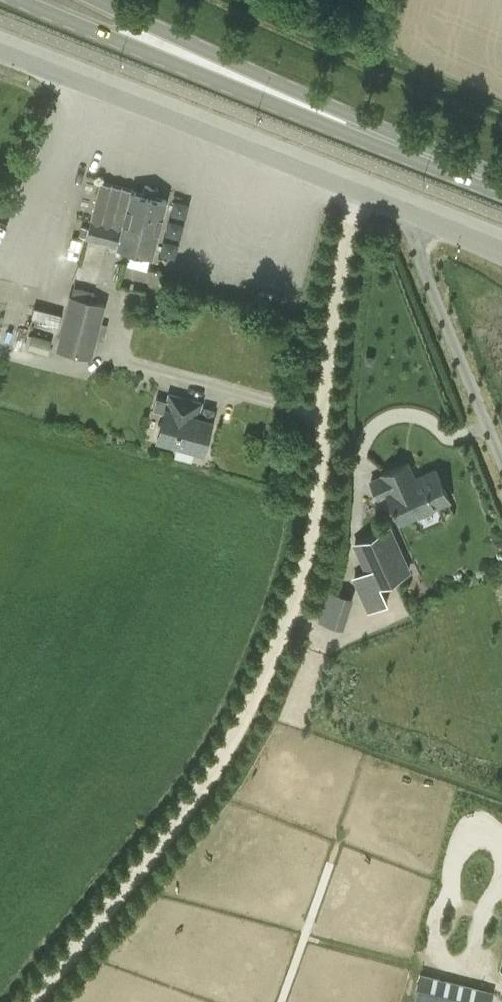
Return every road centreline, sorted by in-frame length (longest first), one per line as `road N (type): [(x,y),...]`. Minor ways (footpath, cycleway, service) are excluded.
road 1 (track): [(360,194),(334,314),(307,560),(258,695),(224,761),(34,1001)]
road 2 (unclassified): [(416,217),(0,52)]
road 3 (primary): [(249,83),(501,182)]
road 4 (residential): [(501,464),(425,272),(416,217)]
road 5 (primary): [(20,0),(249,83)]
road 6 (primary): [(249,83),(100,0)]

